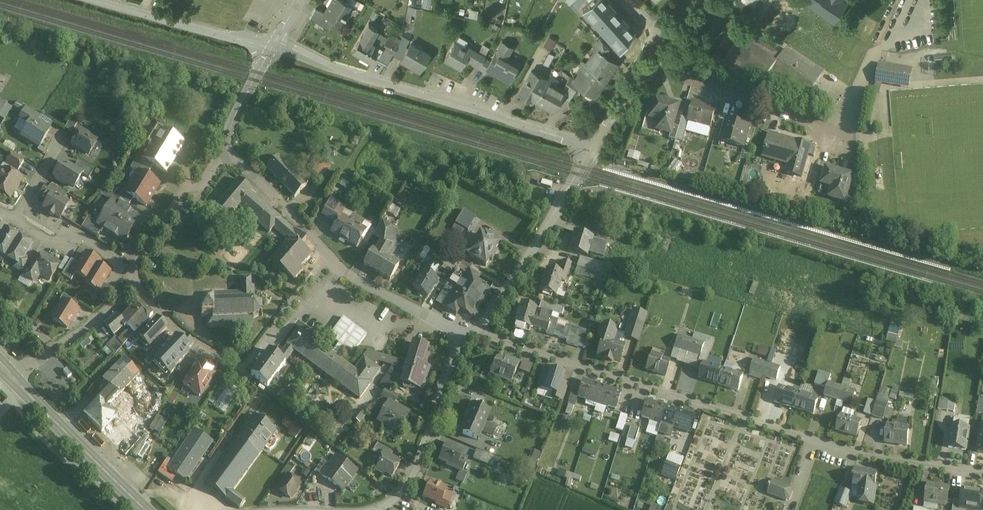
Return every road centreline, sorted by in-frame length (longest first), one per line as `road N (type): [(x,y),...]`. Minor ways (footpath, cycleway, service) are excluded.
road 1 (residential): [(471,332),(878,453),(982,470)]
road 2 (unclassified): [(592,147),(275,45)]
road 3 (residential): [(136,288),(176,330),(241,367),(324,255)]
road 4 (residential): [(471,332),(537,247),(592,147)]
road 5 (residential): [(471,332),(412,479),(383,507),(365,509)]
road 6 (residential): [(841,144),(805,120),(647,68)]
road 7 (secondary): [(150,509),(12,375)]
road 8 (unclassified): [(275,45),(101,0)]
road 9 (residential): [(324,255),(450,329),(471,332)]
road 10 (residential): [(228,148),(140,282)]
road 11 (residential): [(136,288),(12,375)]
road 12 (residential): [(140,282),(82,239),(52,242),(14,217)]
road 13 (residential): [(324,255),(228,148)]

